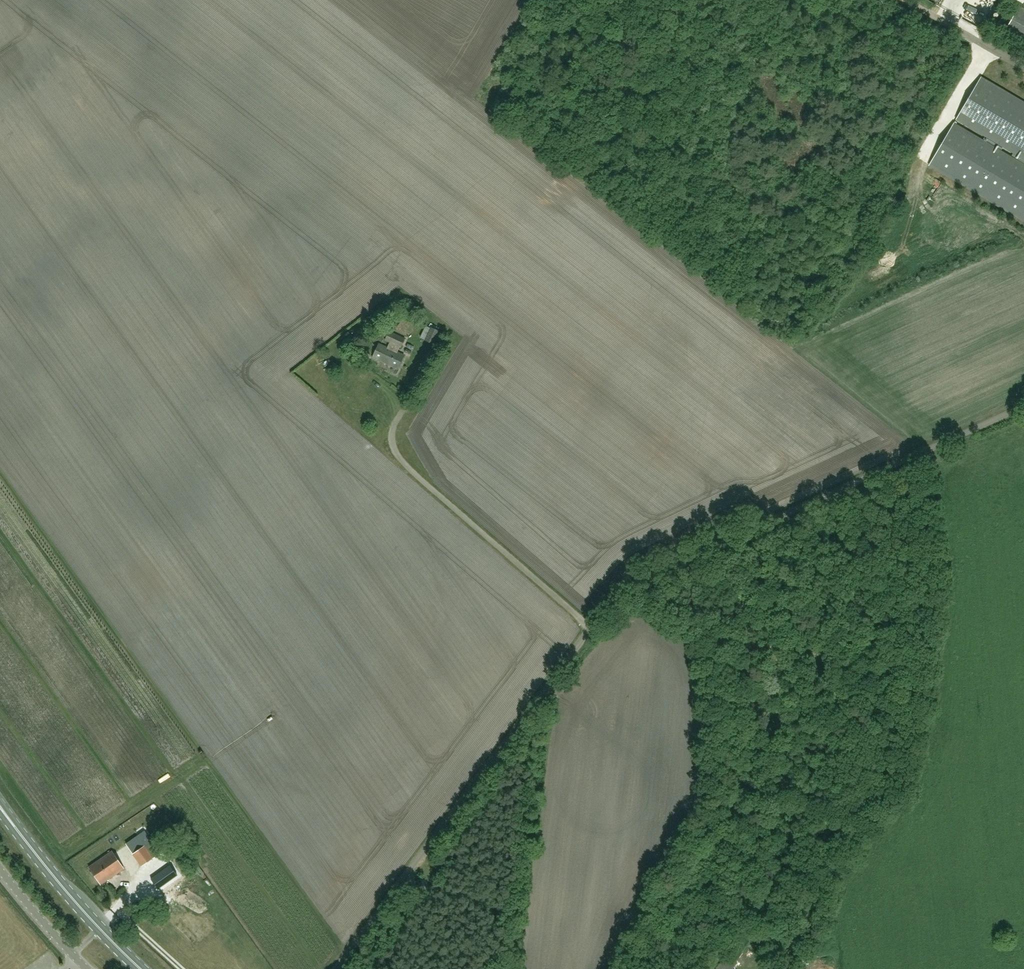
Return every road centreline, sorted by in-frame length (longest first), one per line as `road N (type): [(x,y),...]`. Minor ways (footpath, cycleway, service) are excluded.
road 1 (unclassified): [(335,968),(620,592),(1023,405)]
road 2 (primary): [(142,968),(4,812)]
road 3 (unclassified): [(88,968),(0,870)]

